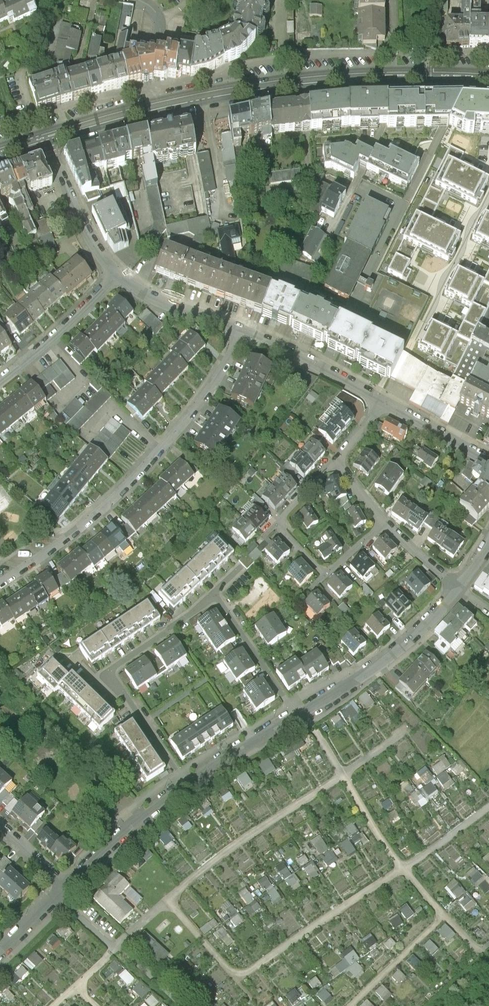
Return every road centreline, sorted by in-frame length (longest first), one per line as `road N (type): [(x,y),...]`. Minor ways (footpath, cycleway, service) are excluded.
road 1 (primary): [(44,136),(289,83),(488,77)]
road 2 (residential): [(245,332),(139,477),(82,531),(0,585)]
road 3 (residential): [(338,465),(321,472),(281,518),(282,529),(328,570),(384,526)]
road 4 (residential): [(296,717),(392,658),(459,590)]
road 5 (residential): [(0,381),(116,274)]
road 6 (residential): [(44,136),(91,243),(116,274)]
road 7 (residential): [(245,332),(381,402)]
road 8 (residential): [(67,885),(186,789)]
road 9 (residential): [(215,596),(296,717)]
road 10 (residential): [(116,274),(163,304),(245,332)]
road 11 (residential): [(115,680),(118,665),(215,596)]
road 12 (residential): [(186,789),(296,717)]
road 13 (residential): [(186,789),(115,680)]
road 14 (residential): [(381,402),(488,460)]

